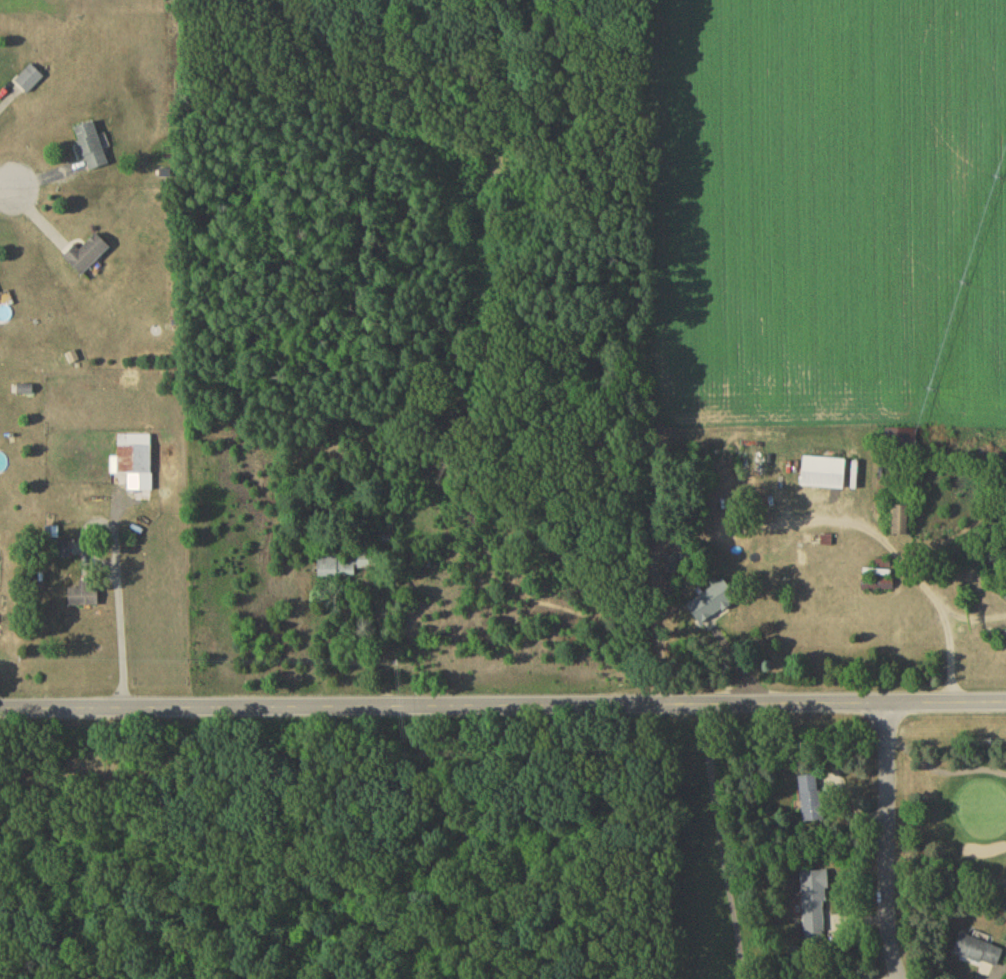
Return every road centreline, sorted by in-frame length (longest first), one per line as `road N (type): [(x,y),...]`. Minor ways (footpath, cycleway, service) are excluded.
road 1 (residential): [(1005,703),(0,708)]
road 2 (residential): [(902,978),(889,932),(889,704)]
road 3 (track): [(889,738),(936,772),(1005,775)]

